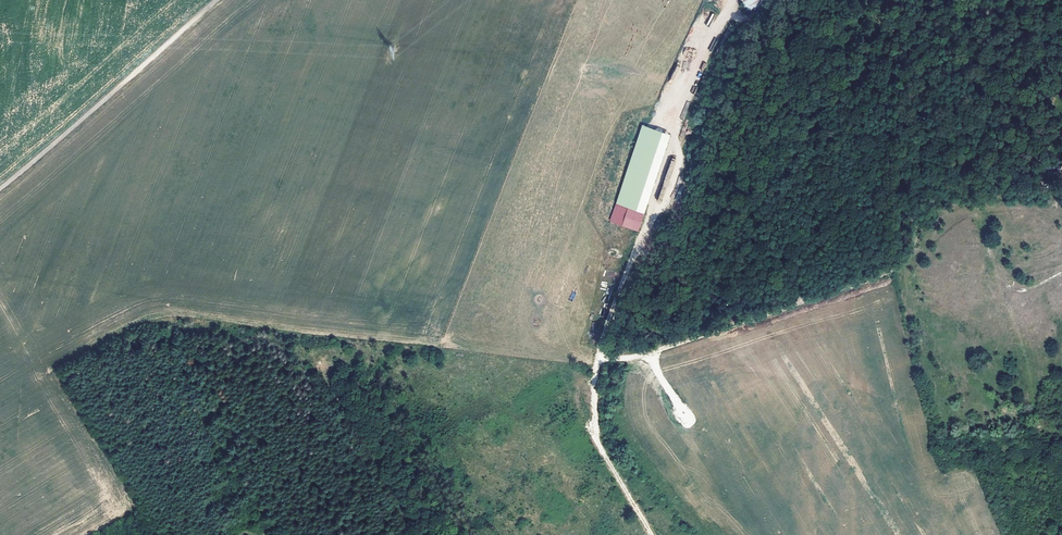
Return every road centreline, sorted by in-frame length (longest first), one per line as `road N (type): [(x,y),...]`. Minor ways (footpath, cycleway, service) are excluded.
road 1 (track): [(651,534),(599,444),(597,356),(709,42),(735,0)]
road 2 (unclassified): [(218,0),(0,189)]

